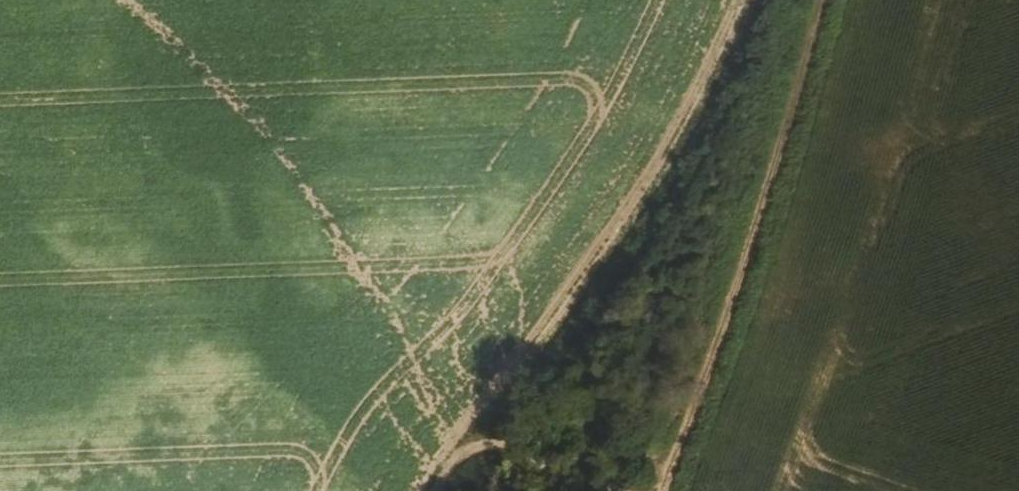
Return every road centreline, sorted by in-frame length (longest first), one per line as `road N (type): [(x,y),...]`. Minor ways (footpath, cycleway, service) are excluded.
road 1 (track): [(428,484),(470,416),(667,151),(744,0)]
road 2 (track): [(668,490),(753,237),(817,0)]
road 3 (track): [(613,490),(486,443),(425,490)]

